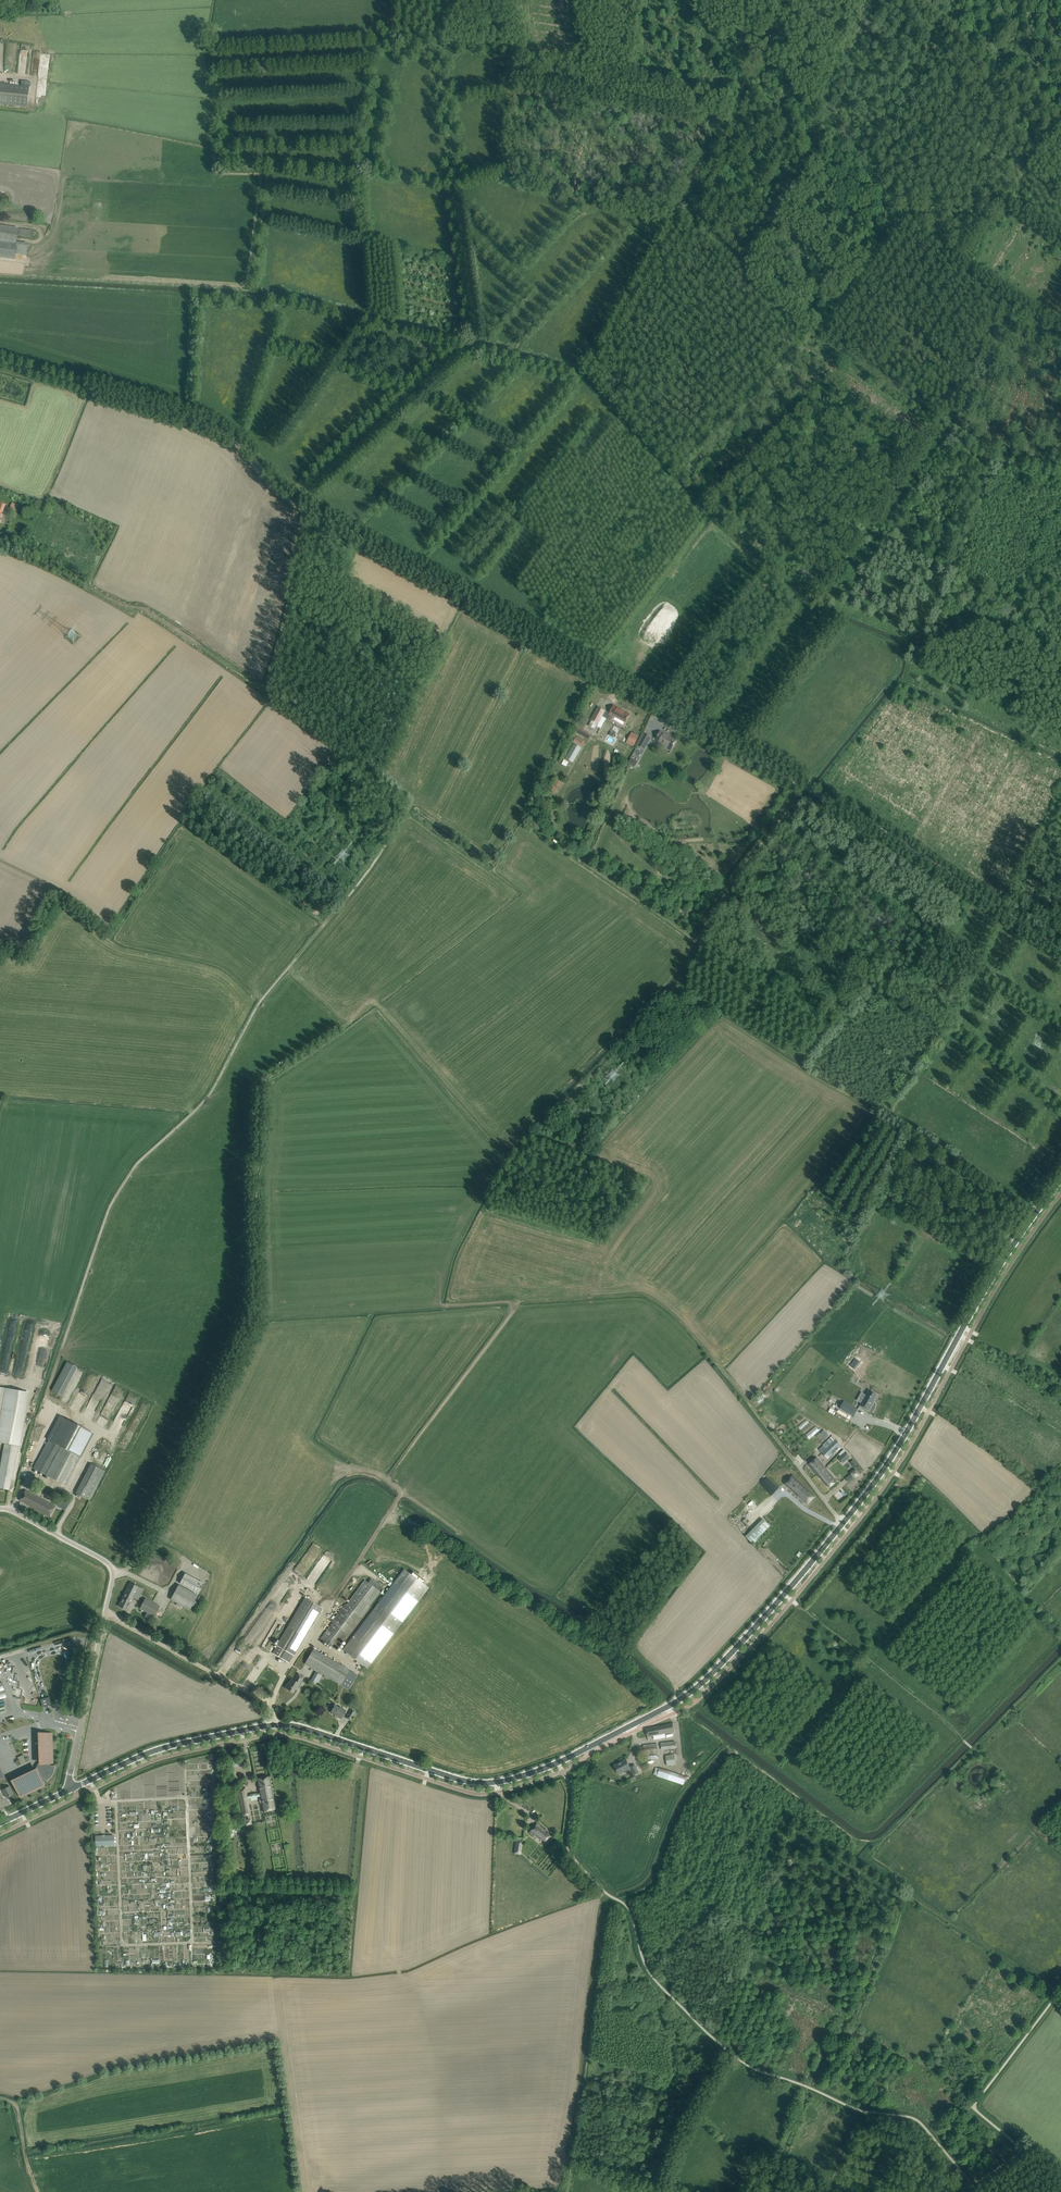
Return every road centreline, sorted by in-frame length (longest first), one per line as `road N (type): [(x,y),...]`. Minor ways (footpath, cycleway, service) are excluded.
road 1 (unclassified): [(1060,949),(864,819),(293,503),(219,433),(0,364)]
road 2 (tertiary): [(65,1792),(149,1753),(274,1726),(472,1782),(558,1764)]
road 3 (track): [(737,60),(749,78),(676,213),(812,341),(937,426)]
road 4 (track): [(390,0),(394,49),(439,58),(476,340)]
road 5 (unclassified): [(65,1792),(113,1573),(104,1560),(0,1508)]
road 6 (track): [(308,512),(265,689),(146,610),(124,605)]
road 7 (tertiary): [(885,1464),(1060,1178)]
road 8 (tertiary): [(558,1764),(673,1704),(782,1593)]
road 9 (track): [(105,1615),(272,1705),(274,1726)]
road 10 (tertiary): [(782,1593),(885,1464)]
road 11 (track): [(937,426),(991,460),(1060,476)]

